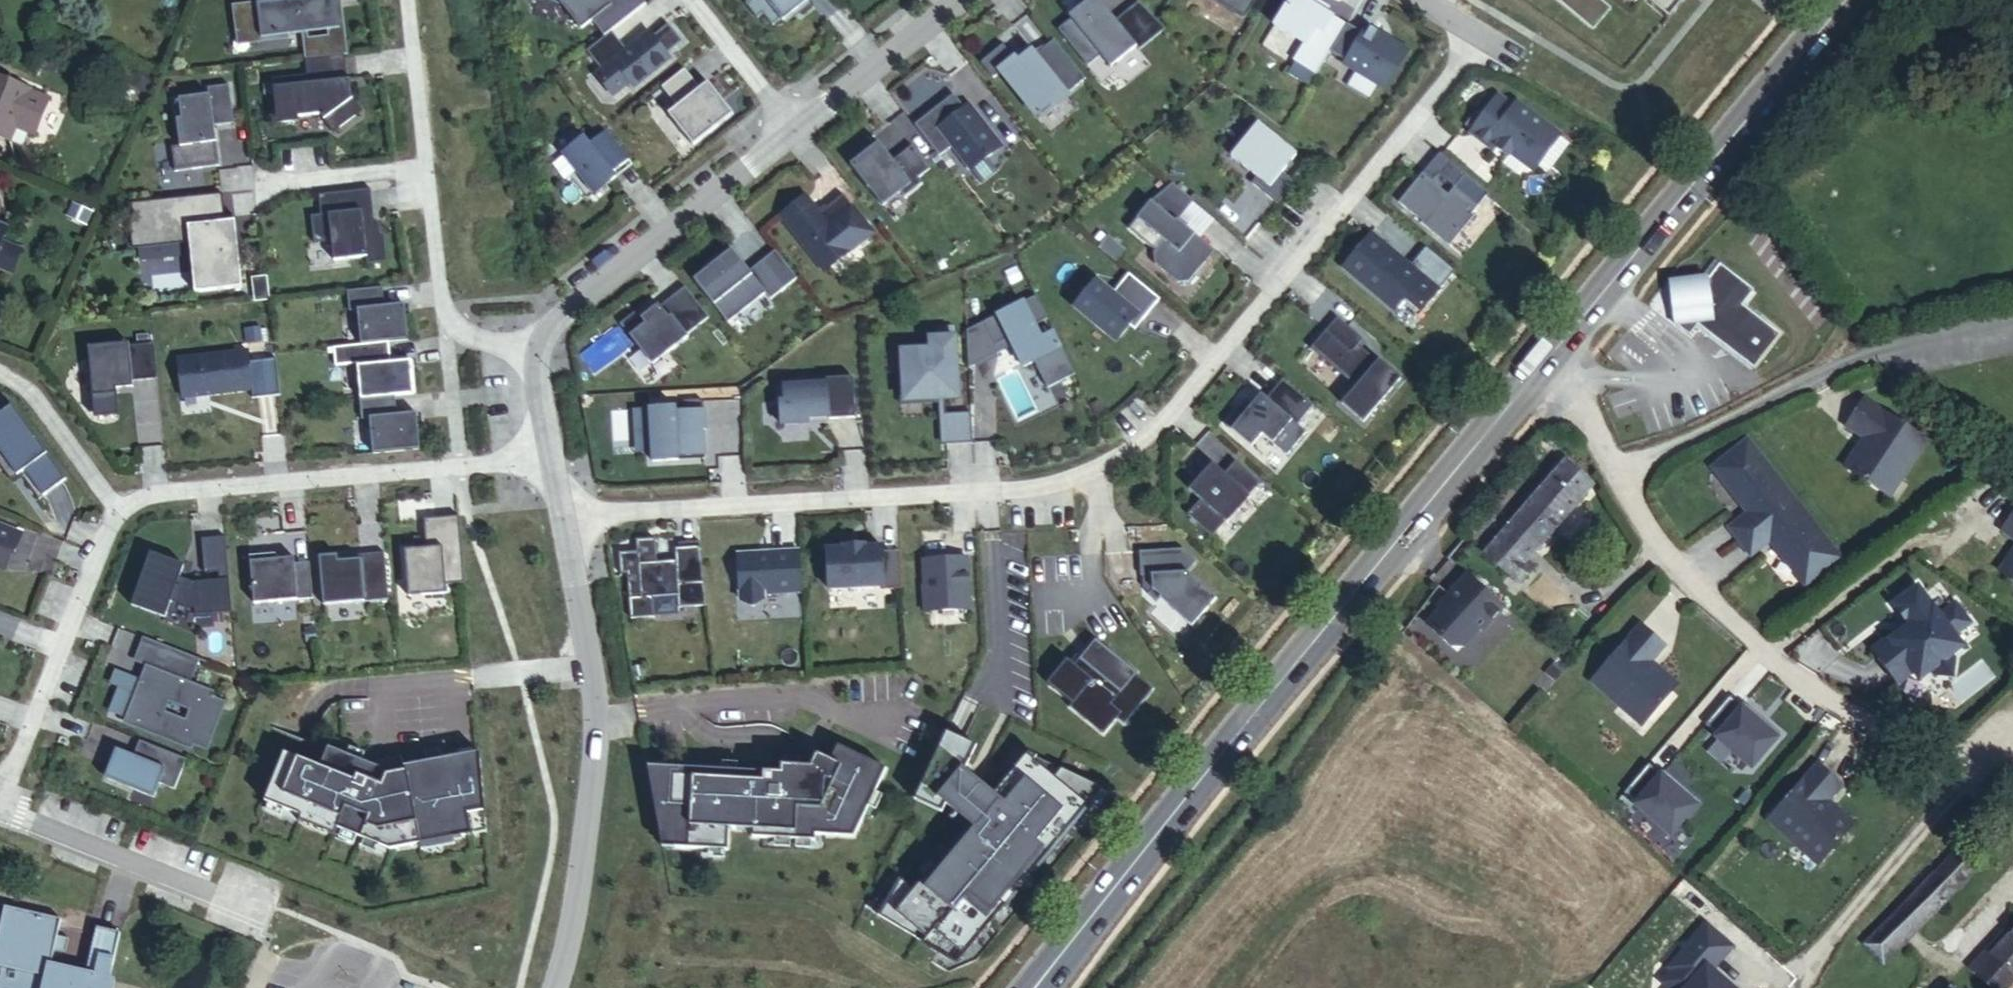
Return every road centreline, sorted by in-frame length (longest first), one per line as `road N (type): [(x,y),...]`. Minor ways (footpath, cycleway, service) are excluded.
road 1 (residential): [(567,522),(1013,492),(1083,475),(1166,426),(1479,38)]
road 2 (secondary): [(1544,363),(1036,987)]
road 3 (residential): [(1544,363),(1563,382),(1655,543),(1765,653),(1857,719),(1961,750),(2012,738)]
road 4 (residential): [(567,522),(595,719),(590,811),(554,987)]
road 5 (secondary): [(1843,0),(1544,363)]
road 6 (residential): [(556,468),(459,465),(123,499)]
road 7 (residential): [(536,346),(467,335),(445,305),(410,0)]
road 8 (residential): [(123,499),(0,814)]
road 9 (residential): [(795,133),(555,314),(536,346)]
road 10 (unclassified): [(0,817),(264,917)]
road 11 (residential): [(957,0),(795,133)]
road 12 (residential): [(123,499),(22,376),(0,367)]
road 13 (residential): [(683,0),(795,133)]
road 14 (residential): [(536,346),(556,468)]

